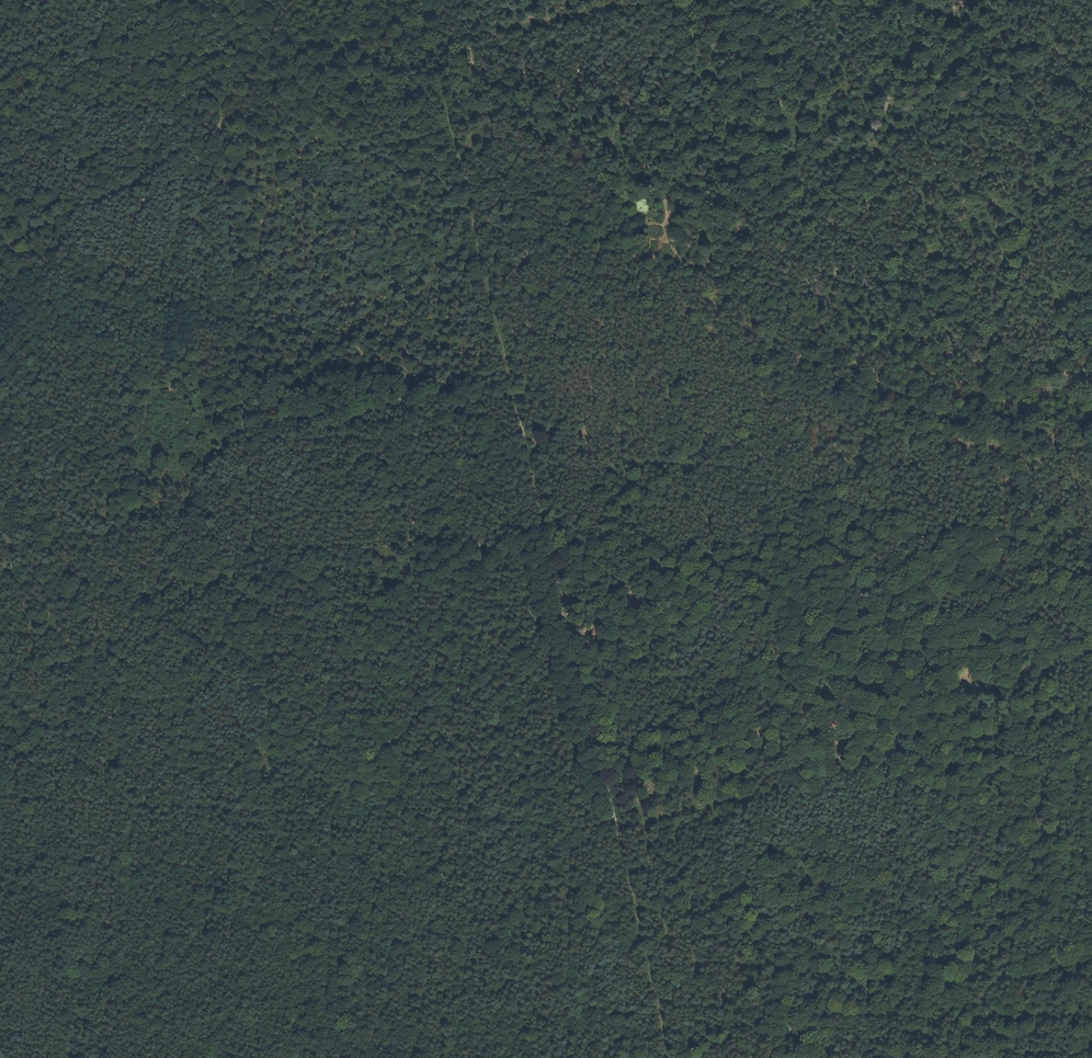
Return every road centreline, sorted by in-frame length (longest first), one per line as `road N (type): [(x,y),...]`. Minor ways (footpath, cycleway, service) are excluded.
road 1 (track): [(422,0),(671,1057)]
road 2 (track): [(664,0),(456,40),(434,52)]

